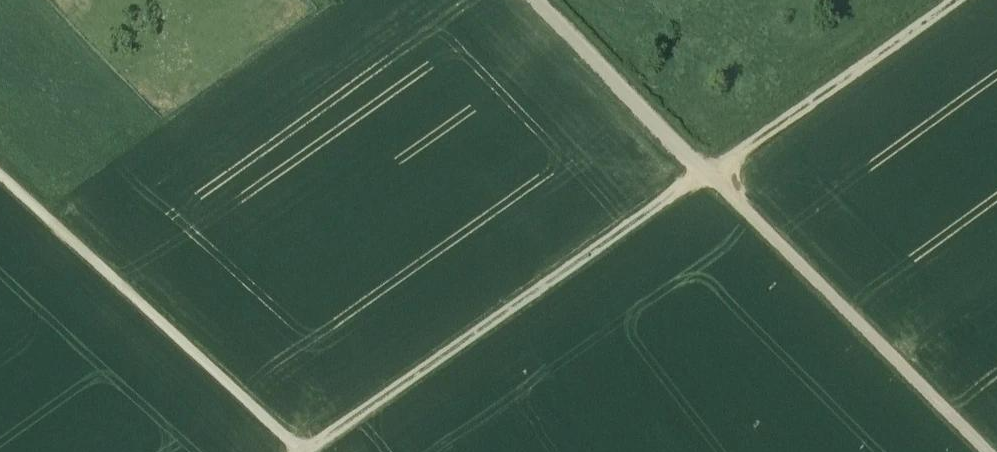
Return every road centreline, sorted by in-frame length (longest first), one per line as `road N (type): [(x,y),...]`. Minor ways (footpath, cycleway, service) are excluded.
road 1 (track): [(946,0),(310,451)]
road 2 (track): [(537,0),(989,451)]
road 3 (track): [(0,175),(303,451)]

